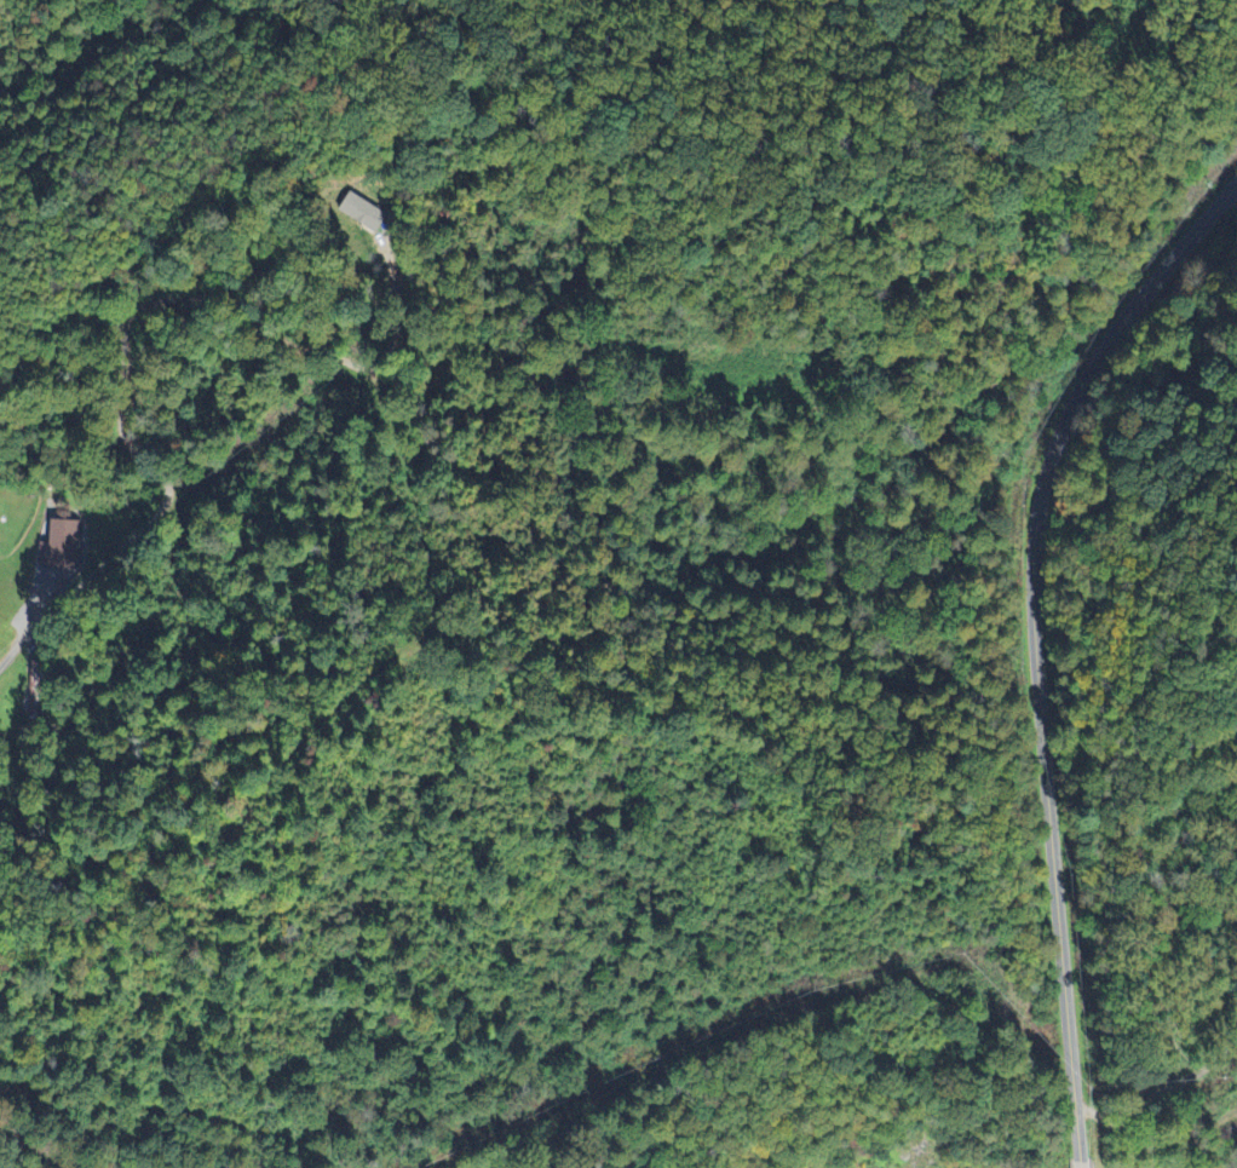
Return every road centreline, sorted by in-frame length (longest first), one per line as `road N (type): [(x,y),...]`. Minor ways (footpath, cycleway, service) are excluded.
road 1 (residential): [(1082,1164),(1034,686),(1036,502),(1049,448),(1100,333),(1236,180)]
road 2 (residential): [(0,660),(165,500),(159,472),(119,426),(125,336),(136,313),(171,297),(221,295),(289,345),(372,368)]

